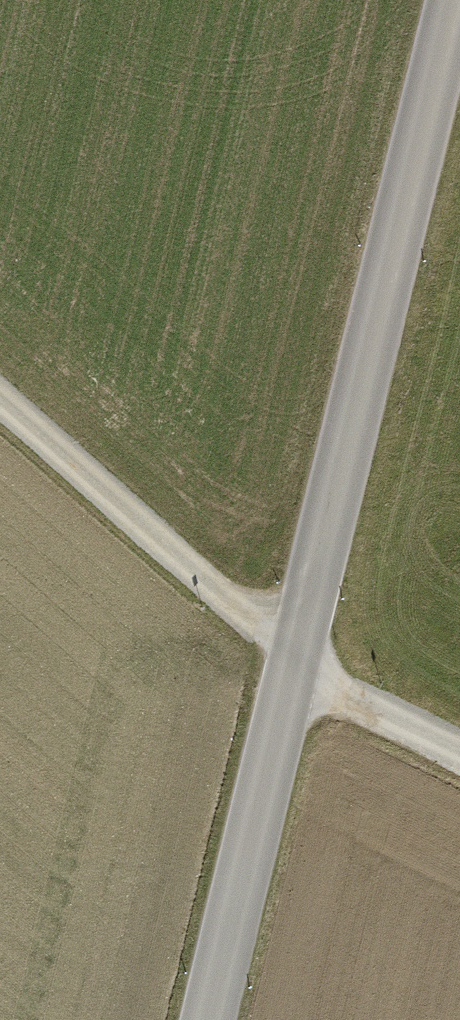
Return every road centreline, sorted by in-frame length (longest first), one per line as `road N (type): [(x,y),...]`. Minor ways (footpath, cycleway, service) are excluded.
road 1 (tertiary): [(212,1019),(459,0)]
road 2 (track): [(459,761),(380,720),(298,664),(0,401)]

